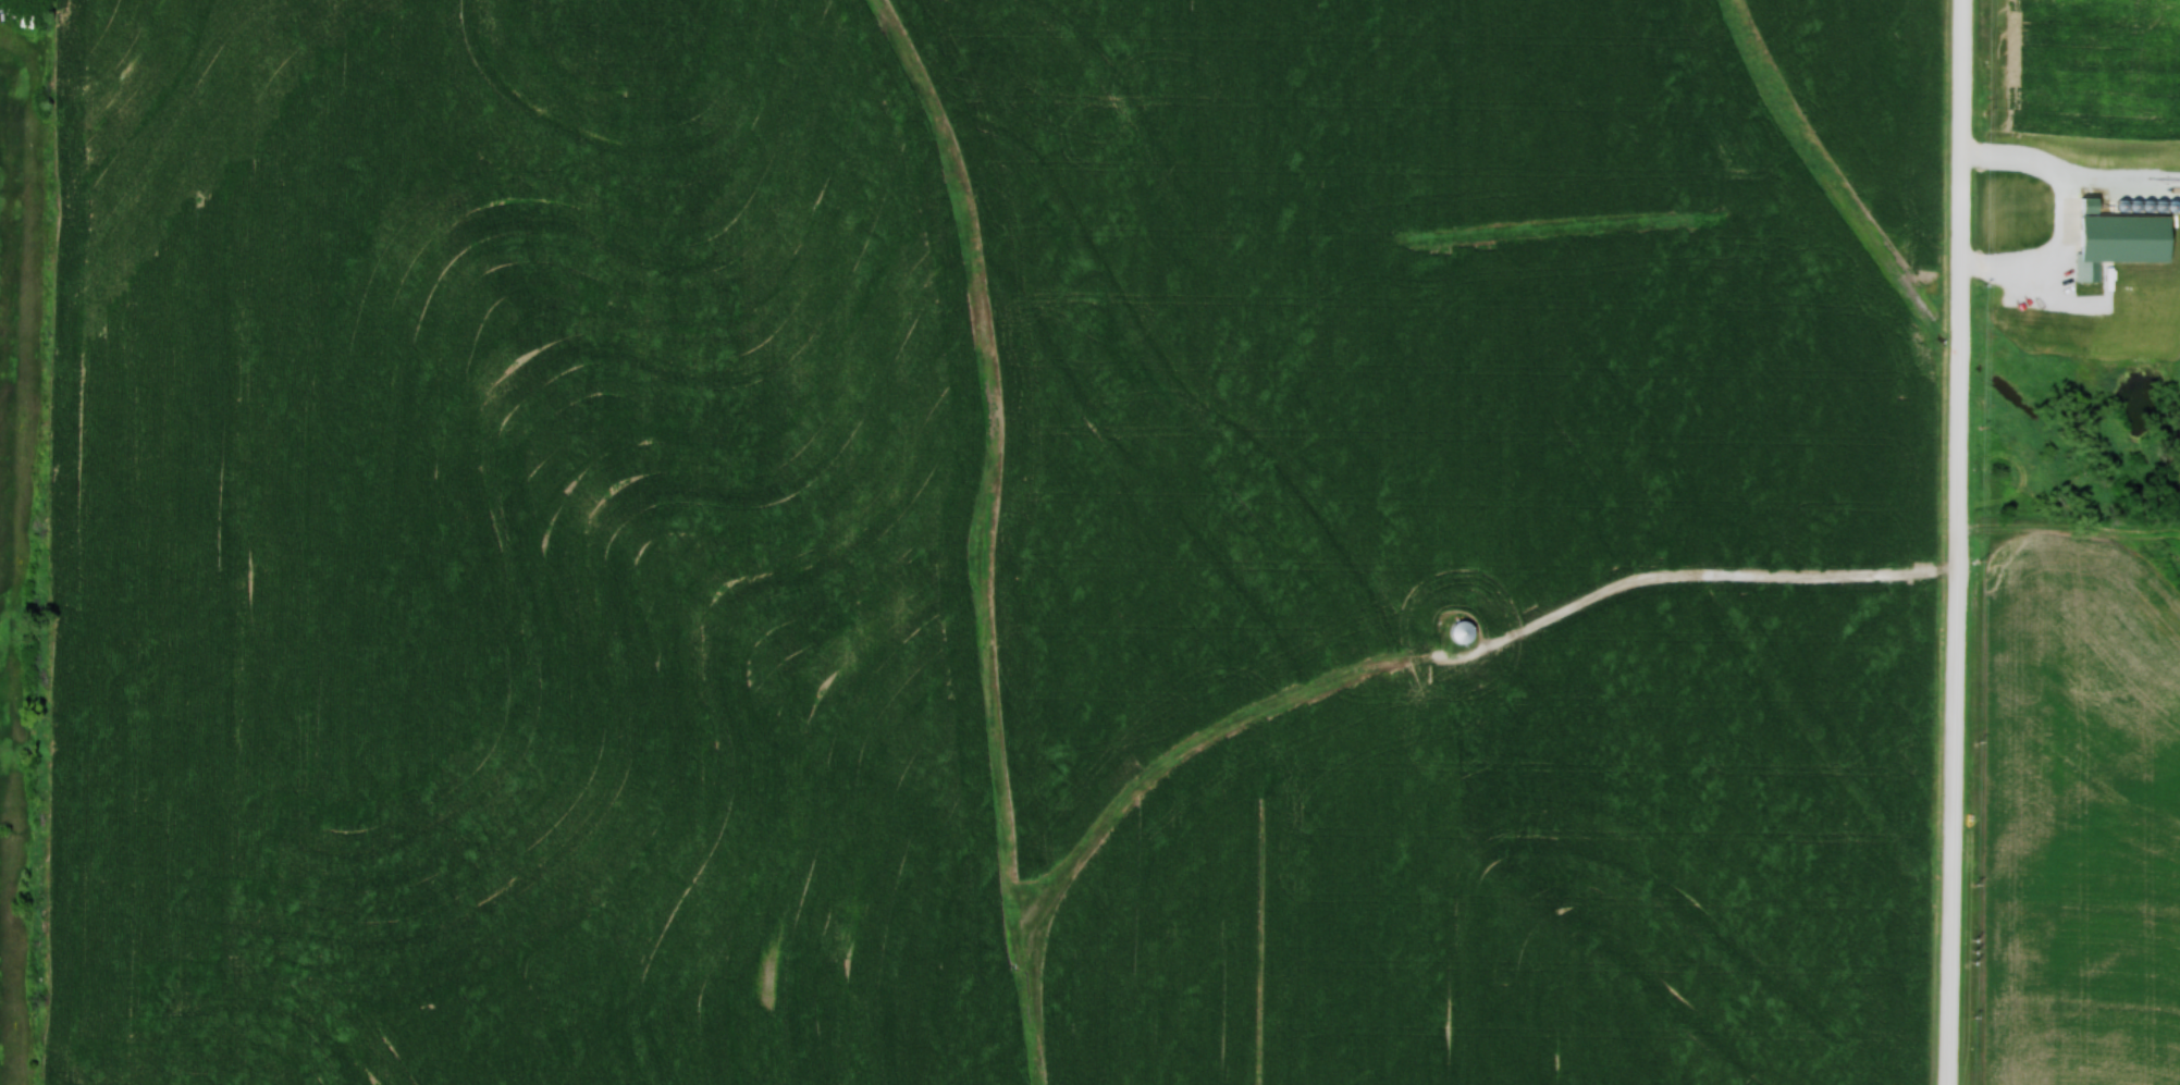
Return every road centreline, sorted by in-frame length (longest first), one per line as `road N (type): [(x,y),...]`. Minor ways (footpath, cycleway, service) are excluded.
road 1 (residential): [(1953,1084),(1969,0)]

